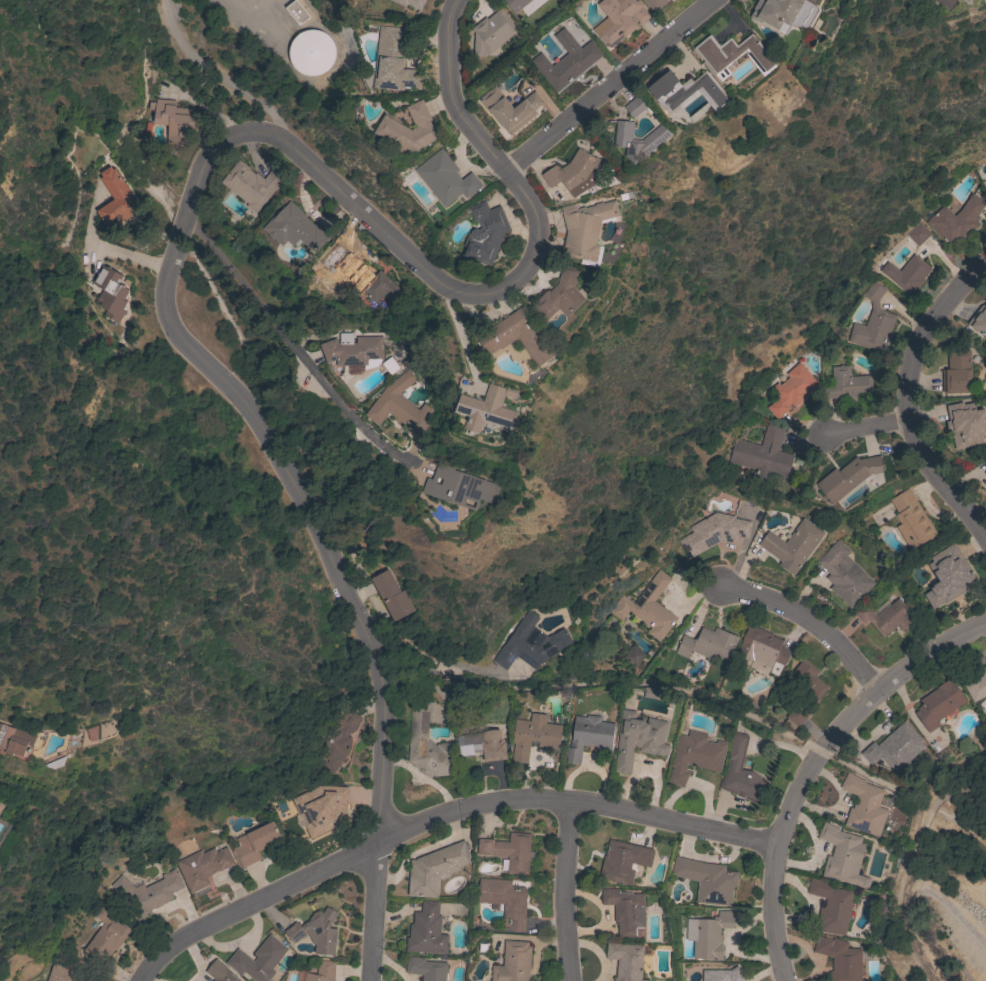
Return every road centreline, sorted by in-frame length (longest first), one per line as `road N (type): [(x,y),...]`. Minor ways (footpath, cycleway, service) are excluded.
road 1 (residential): [(395,837),(382,807),(379,666),(267,442),(242,402),(177,339),(166,285),(210,154),(255,135),(287,146),(439,285),(479,298),(518,282),(538,245),(538,224),(452,99),(446,27),(458,0)]
road 2 (residential): [(141,980),(186,938),(473,807),(568,799),(777,847)]
road 3 (residential): [(784,980),(773,873),(795,793),(830,740),(878,692),(985,626)]
road 4 (residential): [(985,545),(926,464),(903,416),(910,351),(931,309),(985,257)]
road 5 (residential): [(504,167),(711,0)]
road 6 (track): [(985,794),(951,794),(935,808),(913,859),(901,910),(929,980)]
road 7 (residential): [(878,692),(798,612),(717,588)]
road 8 (residential): [(568,799),(569,980)]
road 9 (residential): [(365,980),(377,879),(365,851)]

